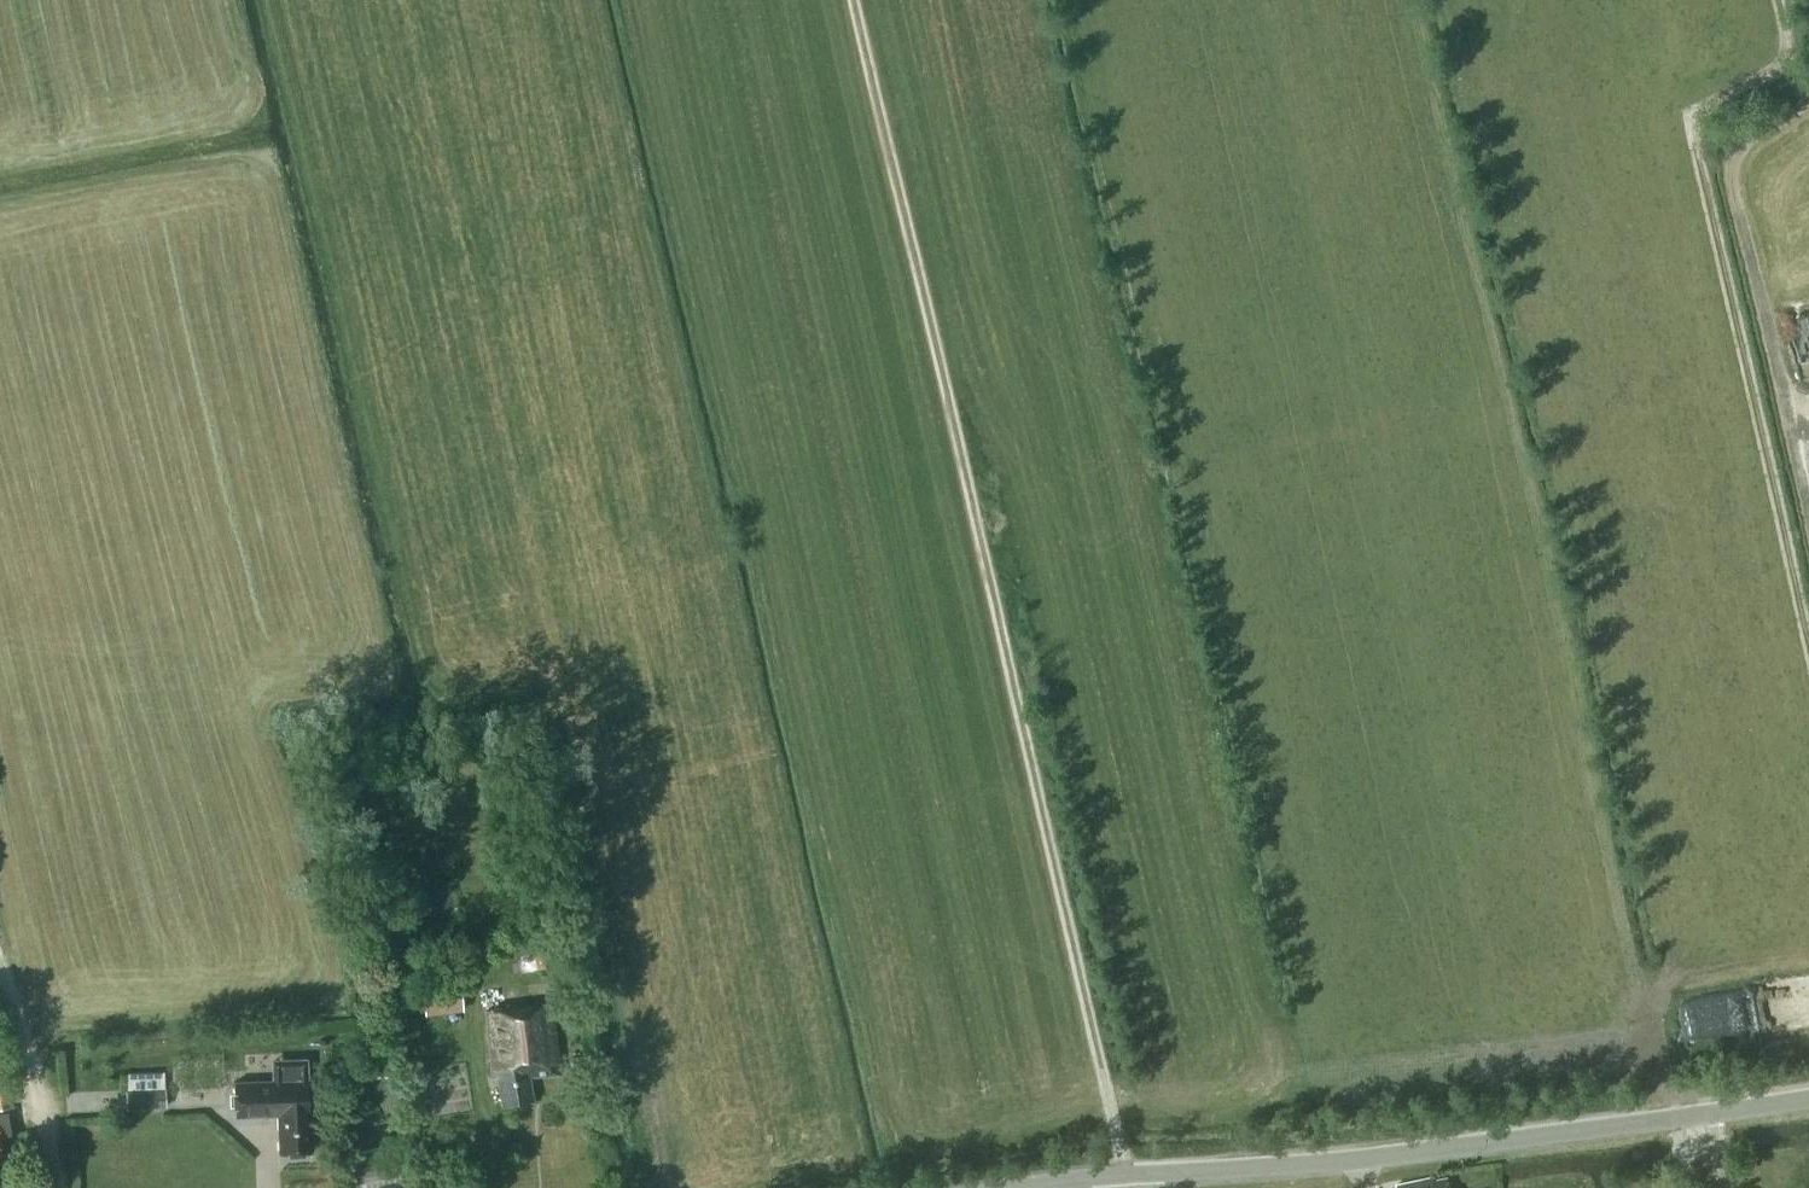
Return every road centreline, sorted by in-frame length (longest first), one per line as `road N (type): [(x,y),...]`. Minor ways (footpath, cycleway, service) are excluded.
road 1 (tertiary): [(984,1187),(1031,1176),(1344,1158),(1808,1092)]
road 2 (track): [(1808,646),(1691,118),(1784,61),(1779,0)]

